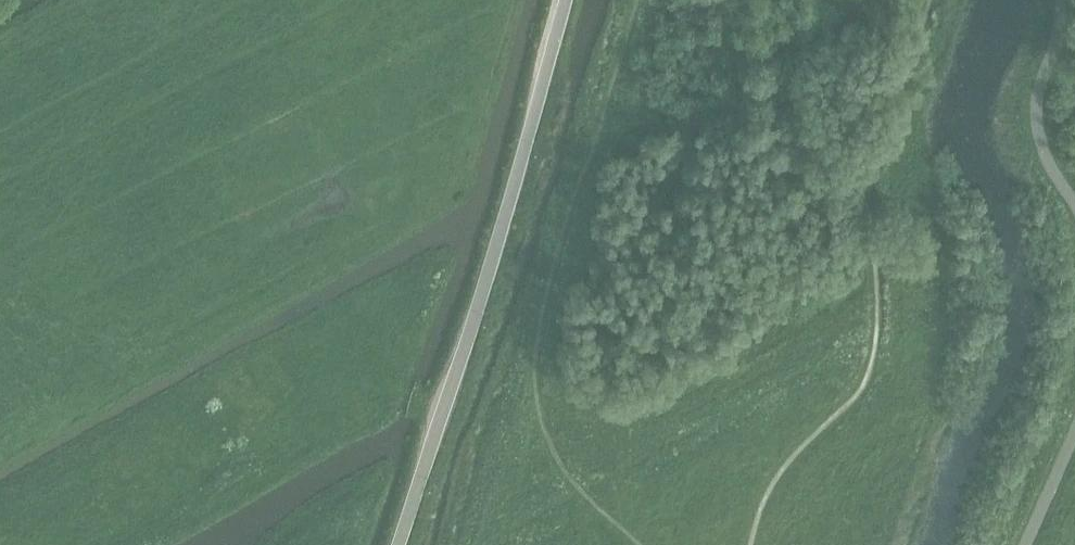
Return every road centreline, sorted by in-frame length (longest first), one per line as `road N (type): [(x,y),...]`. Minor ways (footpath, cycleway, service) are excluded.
road 1 (unclassified): [(400,544),(567,0)]

